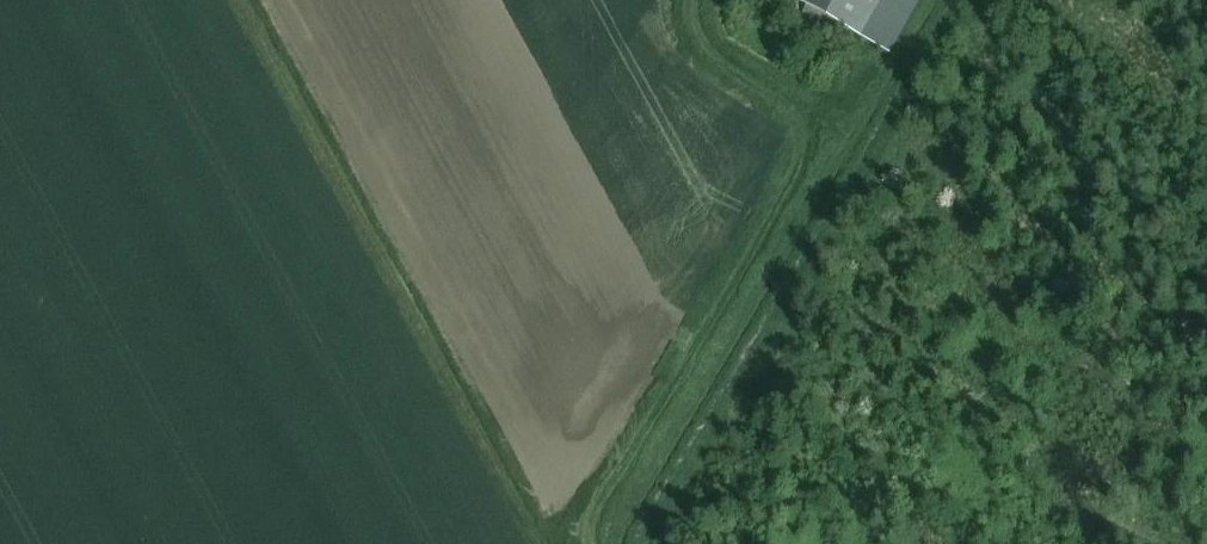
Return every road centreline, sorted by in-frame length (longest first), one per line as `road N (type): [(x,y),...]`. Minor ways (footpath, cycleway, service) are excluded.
road 1 (track): [(592,543),(596,519),(818,136),(800,106),(714,54),(697,27),(694,0)]

